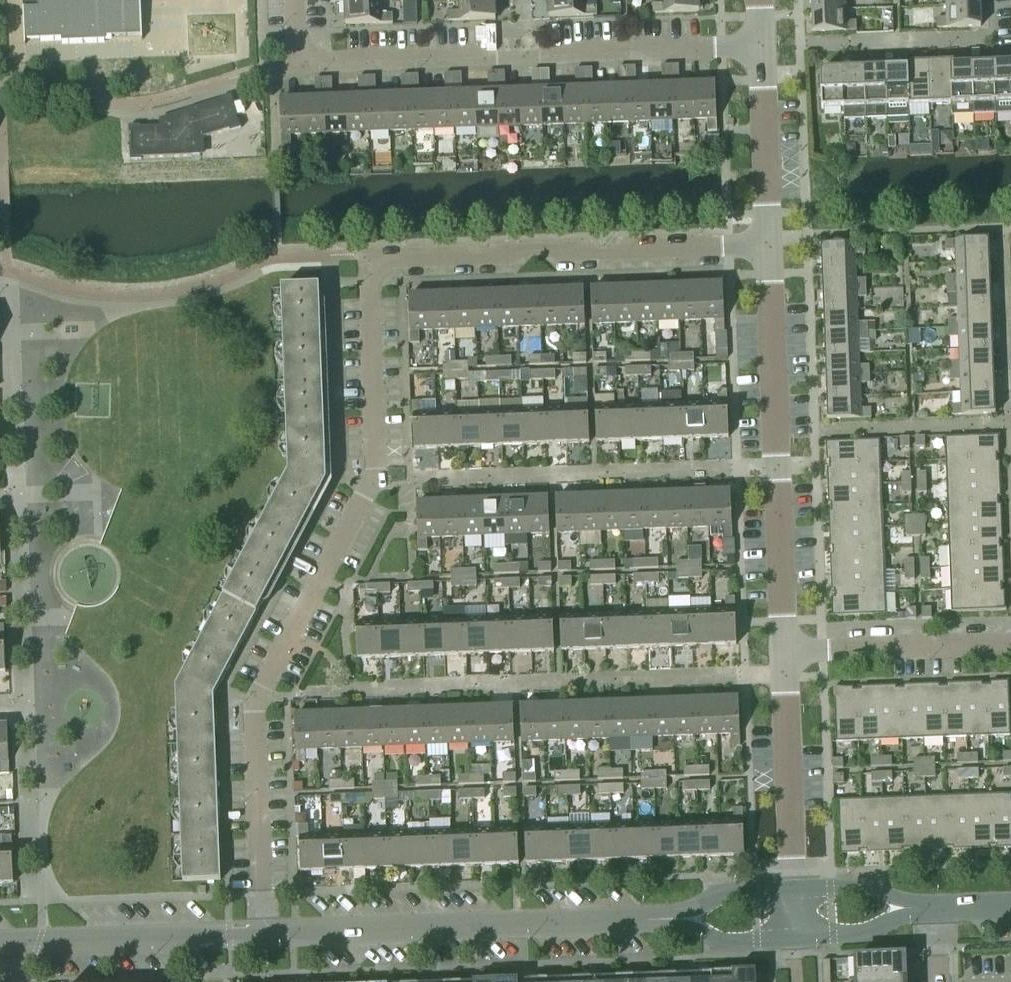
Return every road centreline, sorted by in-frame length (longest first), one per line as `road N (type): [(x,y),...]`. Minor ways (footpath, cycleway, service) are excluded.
road 1 (residential): [(263,936),(254,700),(372,484),(370,263),(769,242)]
road 2 (residential): [(306,62),(762,49)]
road 3 (tertiary): [(676,920),(263,936)]
road 4 (residential): [(784,651),(769,242)]
road 5 (tertiary): [(263,936),(15,944)]
road 6 (residential): [(793,890),(784,651)]
road 7 (residential): [(784,651),(1010,647)]
road 8 (residential): [(769,242),(762,49)]
road 9 (tertiary): [(795,941),(845,942),(920,910)]
road 10 (tertiary): [(920,910),(847,887),(793,890)]
road 11 (tertiary): [(793,890),(709,899),(676,920)]
road 12 (tertiary): [(676,920),(708,936),(795,941)]

